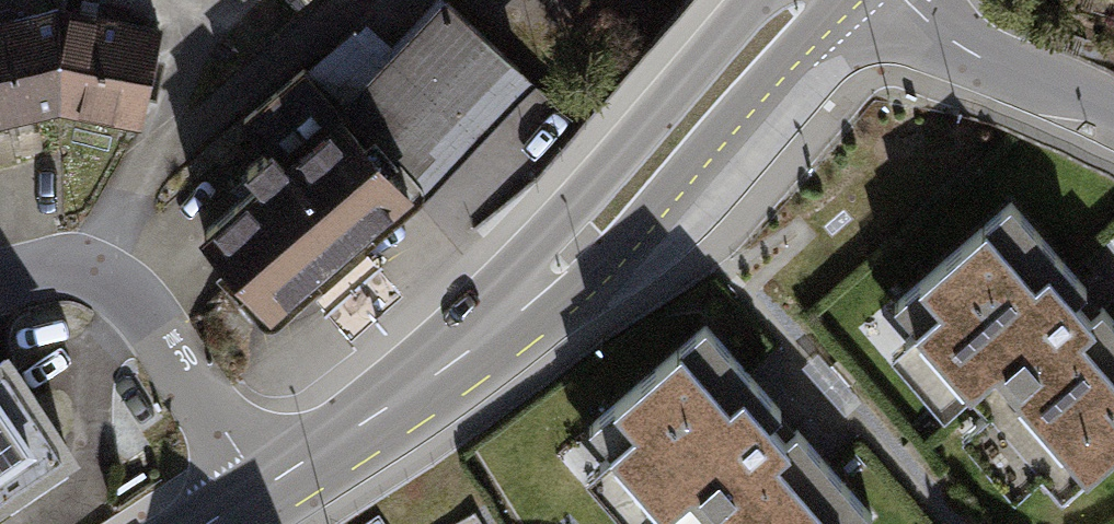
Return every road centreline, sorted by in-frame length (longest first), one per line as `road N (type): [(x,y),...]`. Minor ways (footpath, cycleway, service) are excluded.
road 1 (primary): [(262,494),(495,329),(576,252),(803,0)]
road 2 (residential): [(262,494),(151,326),(81,278),(30,270),(0,277)]
road 3 (residential): [(904,0),(982,60),(1113,137)]

